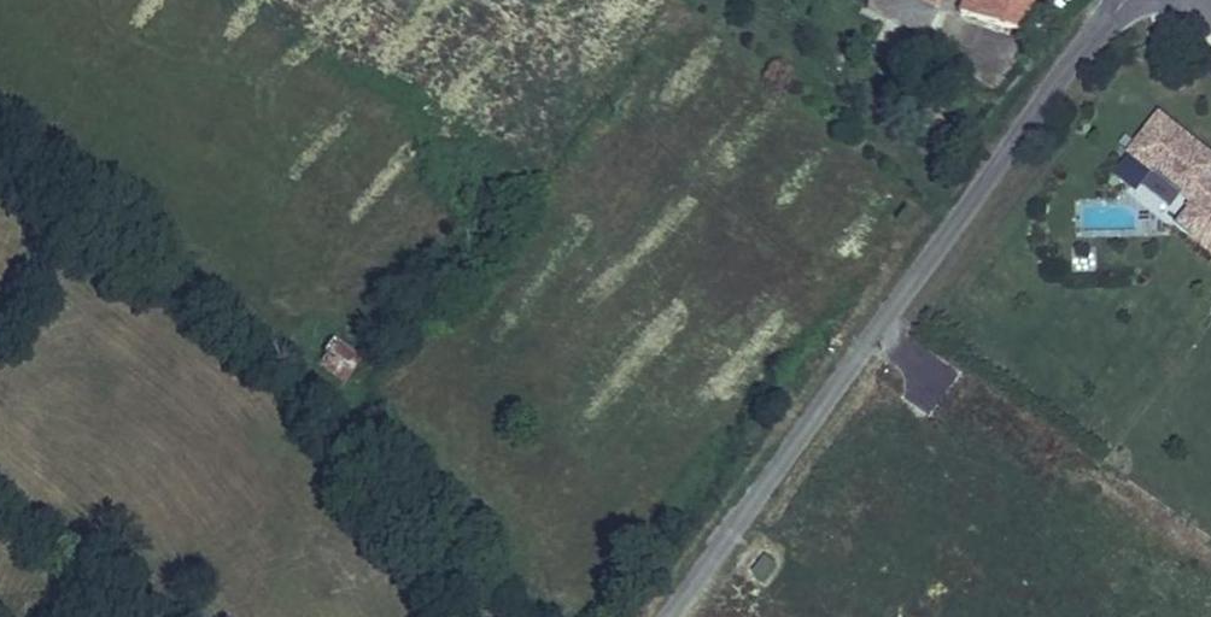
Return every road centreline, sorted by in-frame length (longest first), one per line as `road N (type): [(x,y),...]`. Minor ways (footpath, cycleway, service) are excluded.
road 1 (tertiary): [(664,616),(1124,0)]

